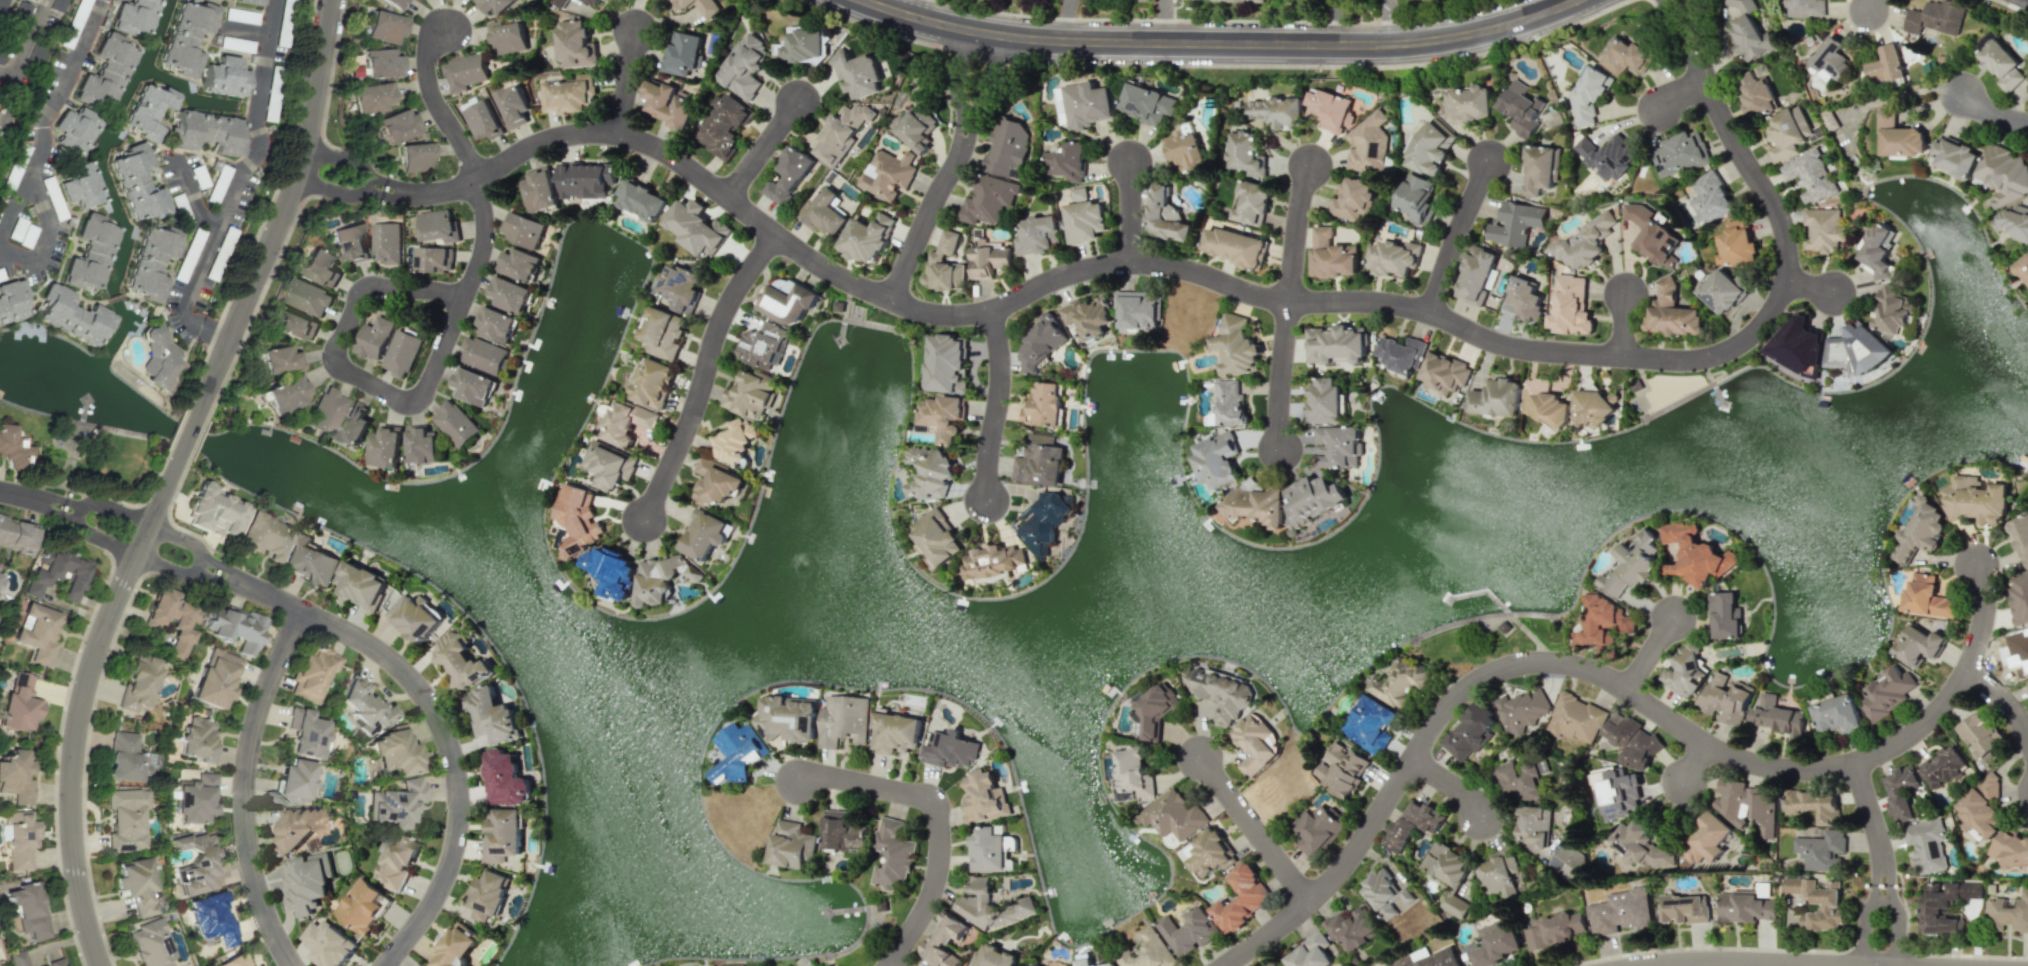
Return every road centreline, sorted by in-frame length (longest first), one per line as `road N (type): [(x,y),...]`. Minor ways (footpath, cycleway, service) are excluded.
road 1 (residential): [(378,184),(441,191),(551,137),(619,134),(670,154),(817,264),(933,314),(993,310),(1092,268),(1157,264),(1270,298),(1399,305),(1524,349),(1692,360),(1755,335),(1778,307),(1792,262),(1780,205),(1724,114),(1697,38)]
road 2 (residential): [(1225,965),(1333,879),(1446,710),(1495,672),(1539,661),(1578,665),(1754,763),(1802,770),(1853,763),(1903,741),(1952,695),(1985,619),(1979,568)]
road 3 (tertiary): [(1578,0),(1467,34),(1372,43),(1033,39),(959,28),(865,0)]
road 4 (residential): [(101,965),(76,863),(76,748),(89,666),(173,467)]
road 5 (residential): [(248,587),(374,649),(413,684),(443,733),(457,794),(455,839),(437,892),(384,965)]
road 6 (residential): [(197,415),(304,163),(333,0)]
road 7 (residential): [(435,368),(464,299),(365,287),(332,360),(412,406),(435,368)]
road 8 (residential): [(297,608),(258,708),(242,798),(256,898),(289,965)]
road 9 (residential): [(778,235),(720,327),(645,523)]
road 10 (residential): [(889,965),(938,879),(942,839),(934,800),(837,779),(801,785)]
road 11 (residential): [(993,310),(1003,373),(990,503)]
road 12 (residential): [(893,302),(960,159),(965,125)]
road 13 (residential): [(1311,902),(1201,757)]
road 14 (residential): [(1833,965),(1660,965)]
road 15 (residential): [(474,181),(429,65),(434,43),(452,27)]
road 16 (residential): [(1432,313),(1491,160)]
road 17 (residential): [(148,524),(97,502),(80,511),(83,529),(135,555)]
road 18 (residential): [(1289,301),(1281,450)]
road 19 (residential): [(148,524),(196,545),(199,558),(182,575),(135,555)]
road 20 (residential): [(1289,301),(1312,164)]
road 21 (residential): [(474,181),(486,233),(464,299)]

